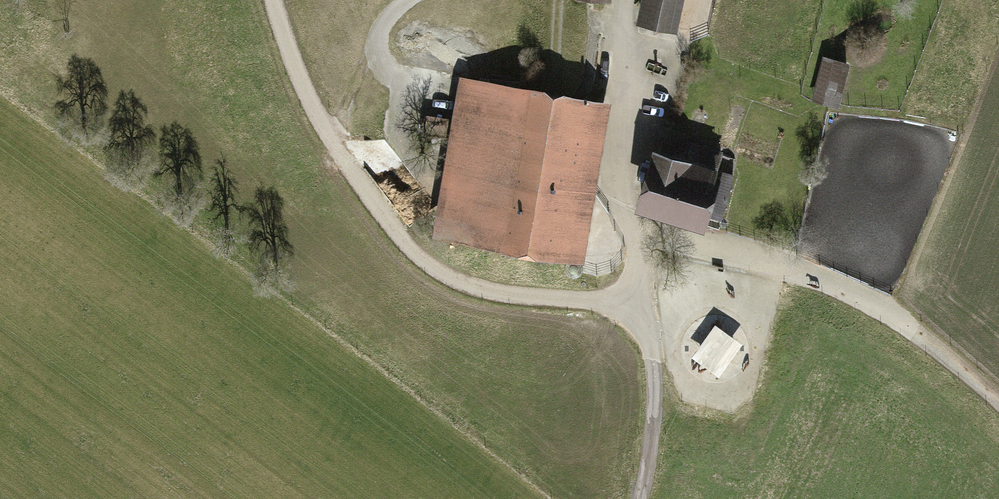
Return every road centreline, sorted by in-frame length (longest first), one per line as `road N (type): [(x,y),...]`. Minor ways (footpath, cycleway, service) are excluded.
road 1 (track): [(274,0),(335,147),(404,241),(454,278),(517,294),(603,300),(644,287)]
road 2 (track): [(644,287),(694,238),(732,238),(918,326),(998,393)]
road 3 (track): [(644,287),(622,174),(626,0)]
road 4 (track): [(644,287),(657,406),(637,498)]
road 5 (track): [(451,87),(397,66),(384,52),(383,31),(407,0)]

